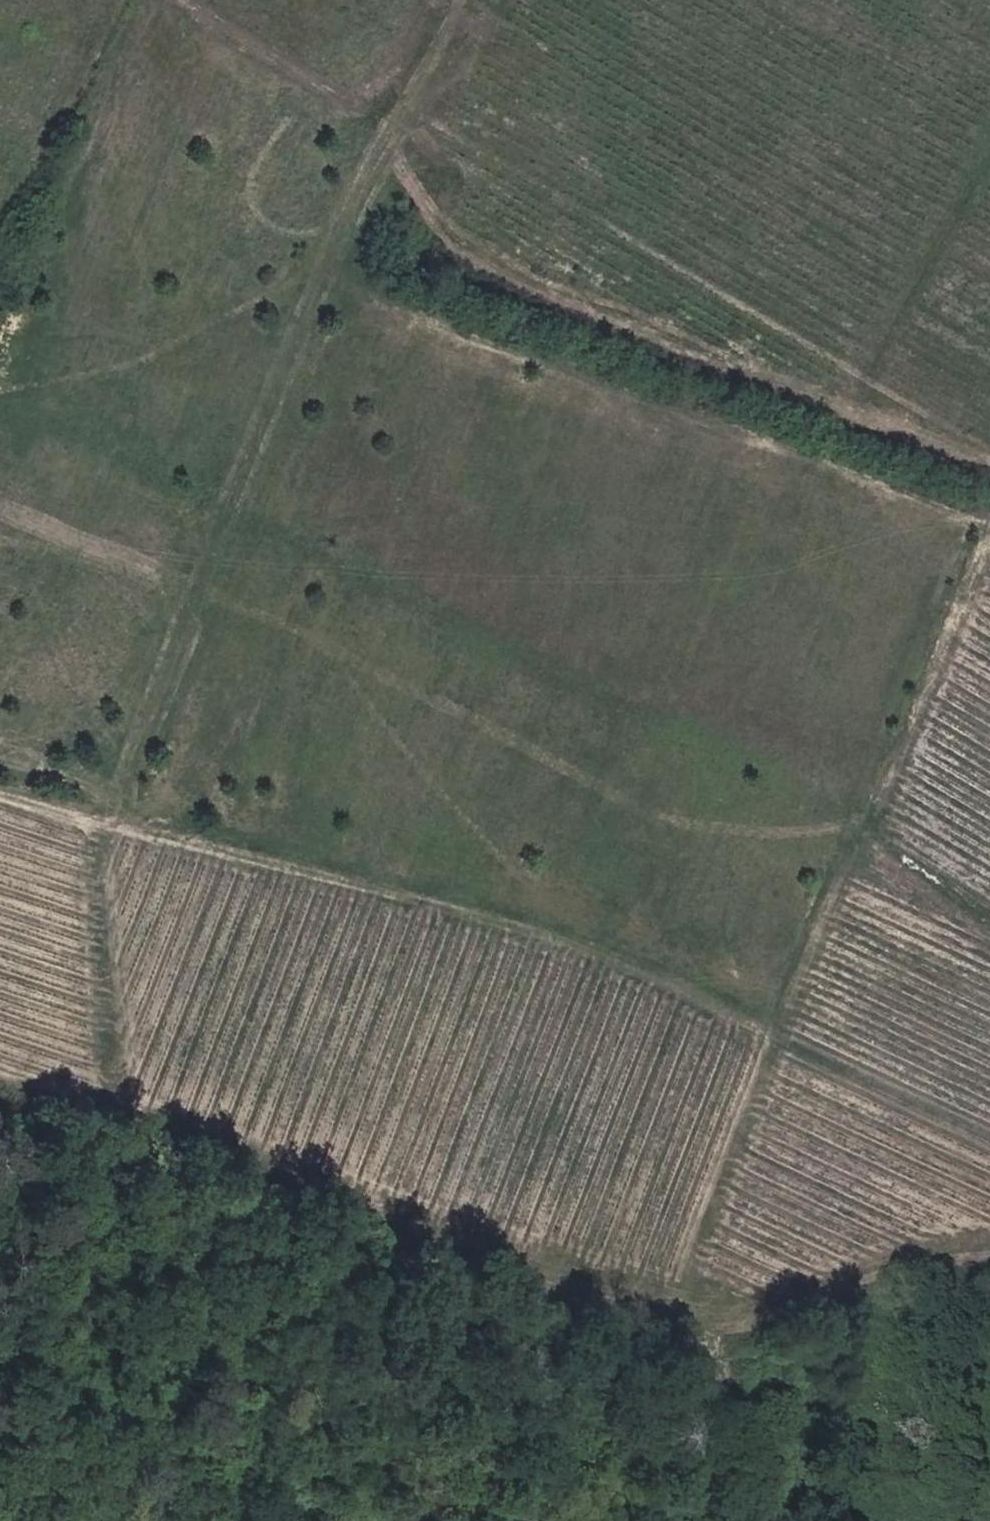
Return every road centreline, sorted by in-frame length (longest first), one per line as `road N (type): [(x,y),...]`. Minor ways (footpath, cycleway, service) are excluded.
road 1 (track): [(191,0),(363,103)]

